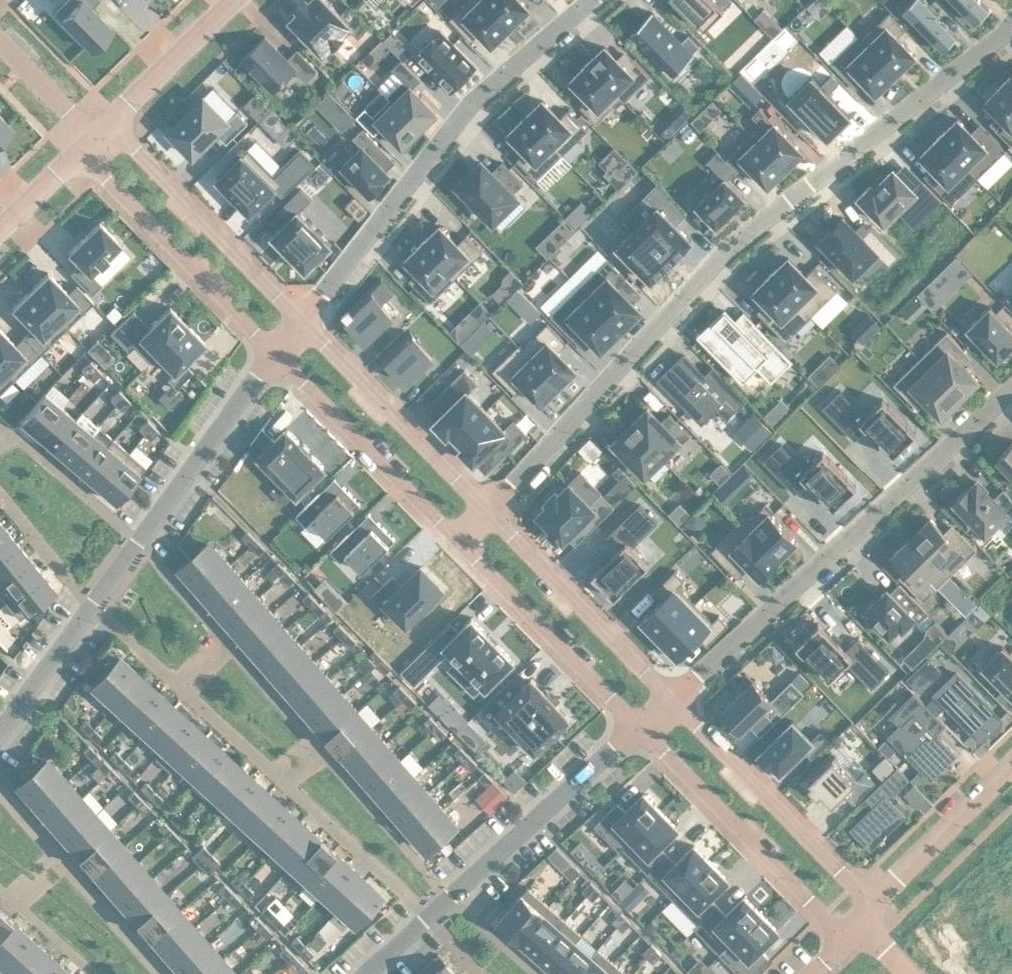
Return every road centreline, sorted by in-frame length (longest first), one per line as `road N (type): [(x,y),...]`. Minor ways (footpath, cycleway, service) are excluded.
road 1 (residential): [(485,507),(716,256),(1011,18)]
road 2 (residential): [(668,697),(1011,380)]
road 3 (residential): [(0,722),(271,348)]
road 4 (residential): [(300,316),(478,92),(587,0)]
road 5 (residential): [(355,973),(635,721)]
road 6 (residential): [(635,721),(843,934)]
road 7 (residential): [(870,905),(668,697)]
road 8 (residential): [(96,132),(103,175),(271,348)]
road 9 (residential): [(300,316),(131,142),(96,132)]
road 10 (residential): [(485,507),(300,316)]
road 11 (residential): [(668,697),(485,507)]
road 12 (residential): [(271,348),(455,536)]
road 13 (residential): [(455,536),(635,721)]
road 14 (residential): [(870,905),(1011,765)]
road 15 (residential): [(228,0),(96,132)]
road 16 (residential): [(96,132),(0,224)]
road 17 (residential): [(0,44),(96,132)]

